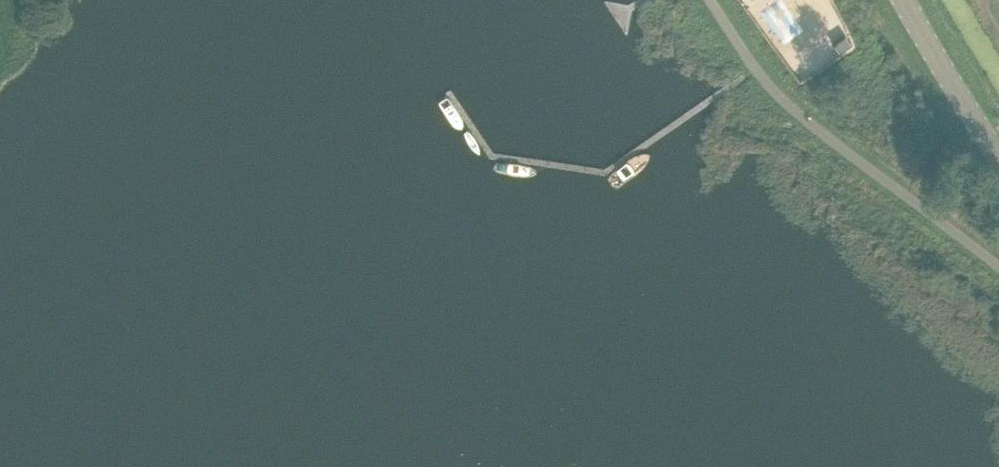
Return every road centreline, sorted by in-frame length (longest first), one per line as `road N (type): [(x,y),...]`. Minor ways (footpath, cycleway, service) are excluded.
road 1 (secondary): [(998,159),(903,0)]

